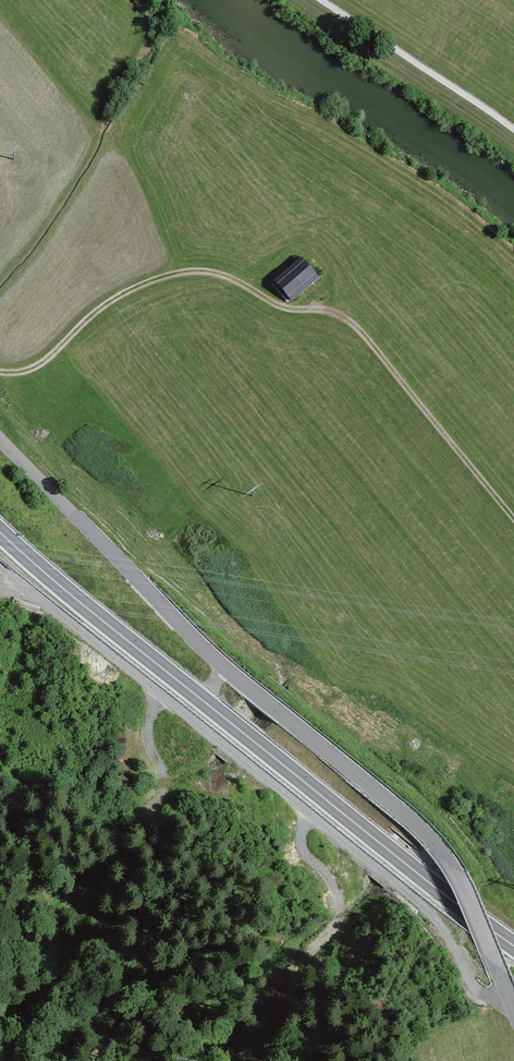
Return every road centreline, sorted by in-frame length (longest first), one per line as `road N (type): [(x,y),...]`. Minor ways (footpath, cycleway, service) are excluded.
road 1 (unclassified): [(513,1017),(462,887),(423,829),(219,664),(0,439)]
road 2 (track): [(504,992),(473,989),(420,904),(0,570)]
road 3 (trunk): [(513,944),(0,532)]
road 4 (track): [(0,373),(37,368),(96,309),(166,274),(216,274),(286,310),(345,318),(513,522)]
road 5 (track): [(321,0),(513,131)]
road 6 (track): [(307,812),(298,841),(325,875),(337,910),(303,952)]
road 7 (track): [(156,693),(145,728),(157,786),(139,809)]

